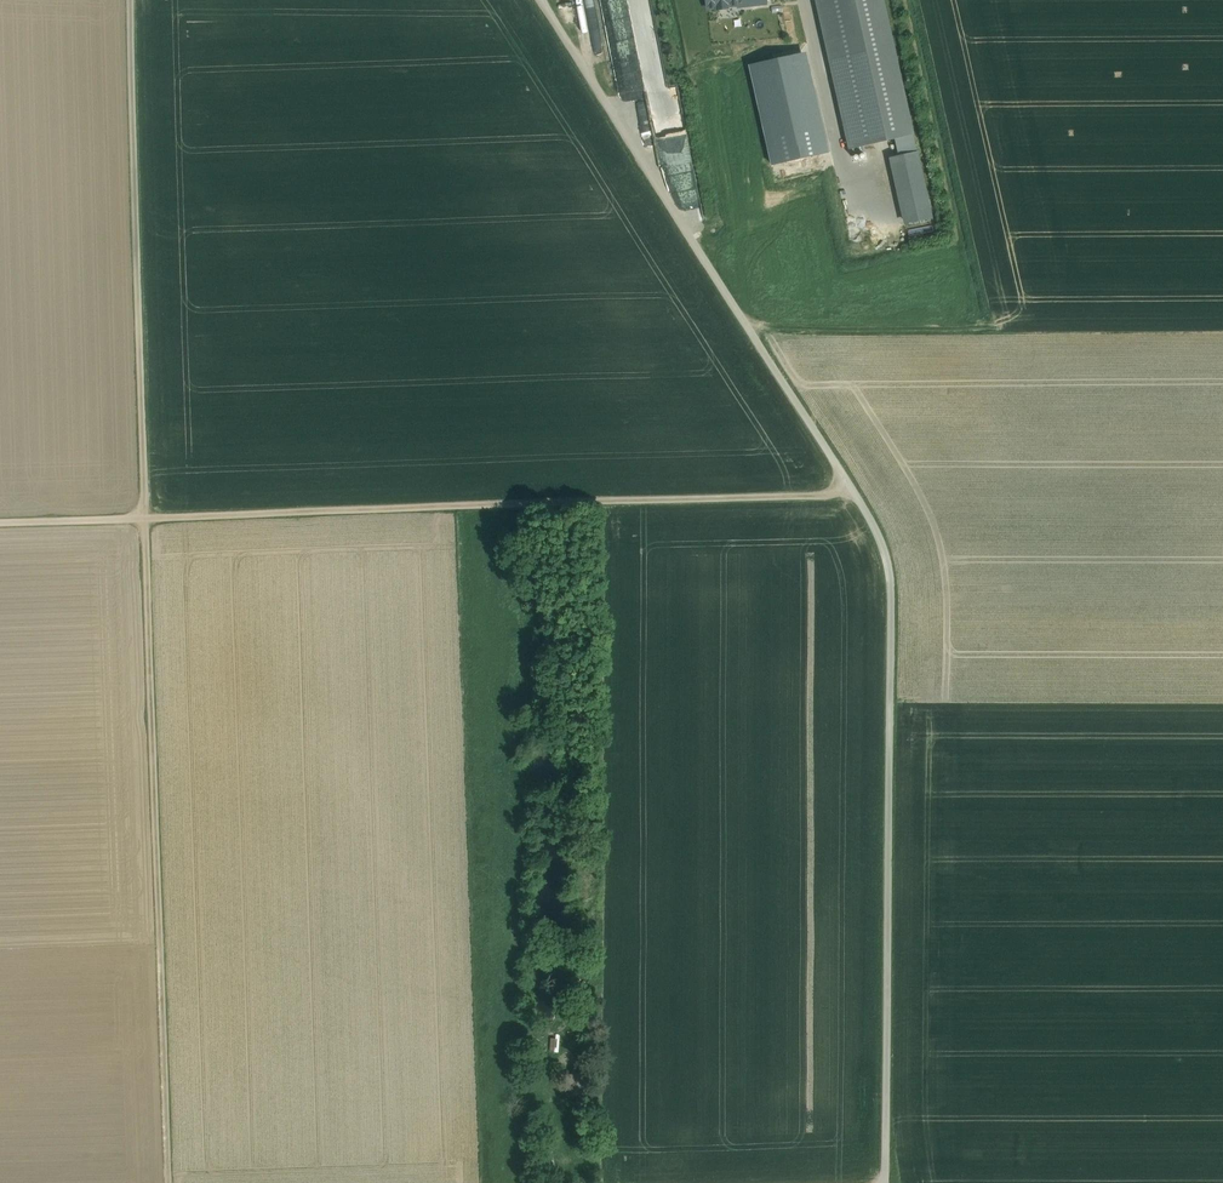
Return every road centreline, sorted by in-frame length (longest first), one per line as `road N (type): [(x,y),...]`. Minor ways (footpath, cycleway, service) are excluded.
road 1 (track): [(886,1182),(893,564),(869,509),(549,0)]
road 2 (track): [(170,1182),(130,0)]
road 3 (track): [(0,520),(834,496),(850,481)]

